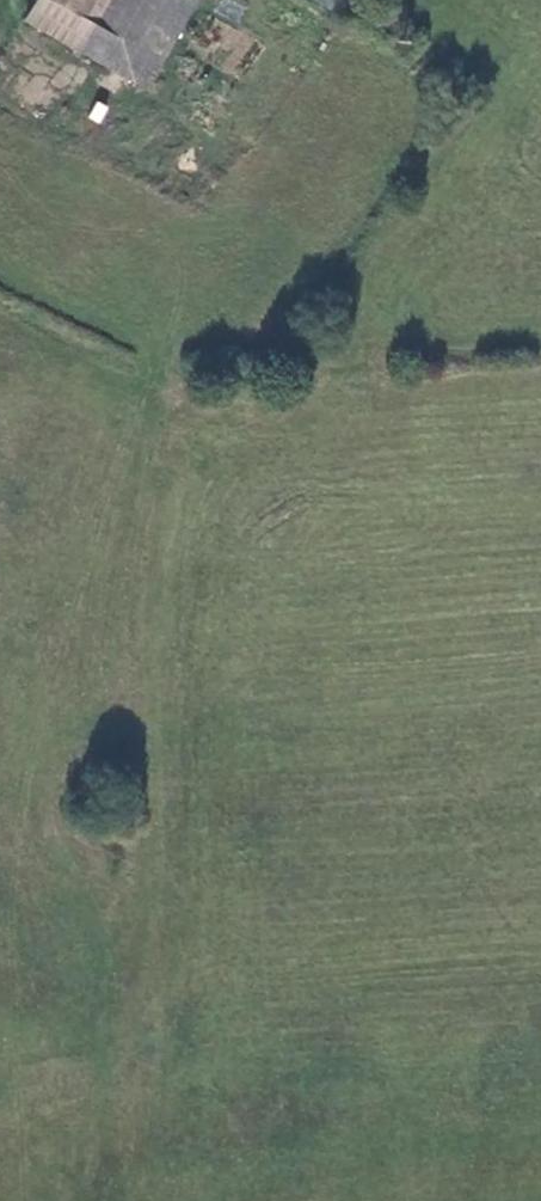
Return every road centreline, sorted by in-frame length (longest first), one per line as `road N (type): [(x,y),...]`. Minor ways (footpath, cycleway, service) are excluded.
road 1 (track): [(1,0),(19,34),(122,94)]

